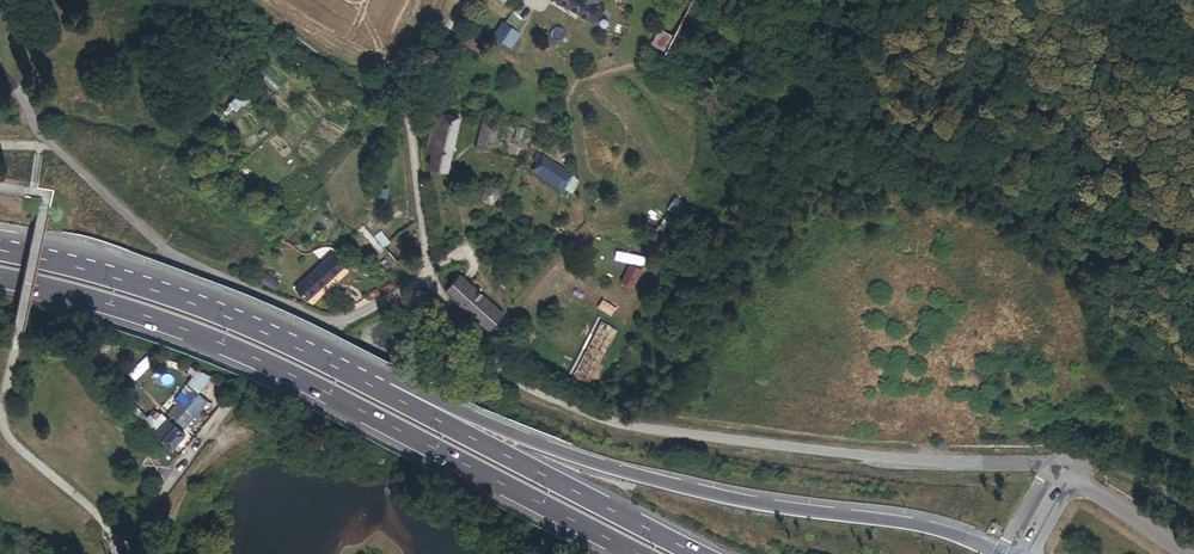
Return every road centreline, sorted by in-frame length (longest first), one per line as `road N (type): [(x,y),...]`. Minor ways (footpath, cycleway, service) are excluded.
road 1 (trunk): [(0,279),(227,346),(639,553)]
road 2 (unclassified): [(429,276),(504,375),(581,415),(762,446),(1063,471)]
road 3 (trunk): [(997,553),(907,524),(586,465),(347,373)]
road 4 (trunk): [(703,553),(347,373)]
road 5 (trunk): [(347,373),(169,294),(0,250)]
road 6 (track): [(224,0),(410,113)]
road 7 (residential): [(236,398),(114,553)]
road 8 (unclassified): [(410,113),(429,276)]
road 9 (unclassified): [(1063,471),(1185,553)]
road 10 (unclassified): [(303,311),(338,325),(429,276)]

